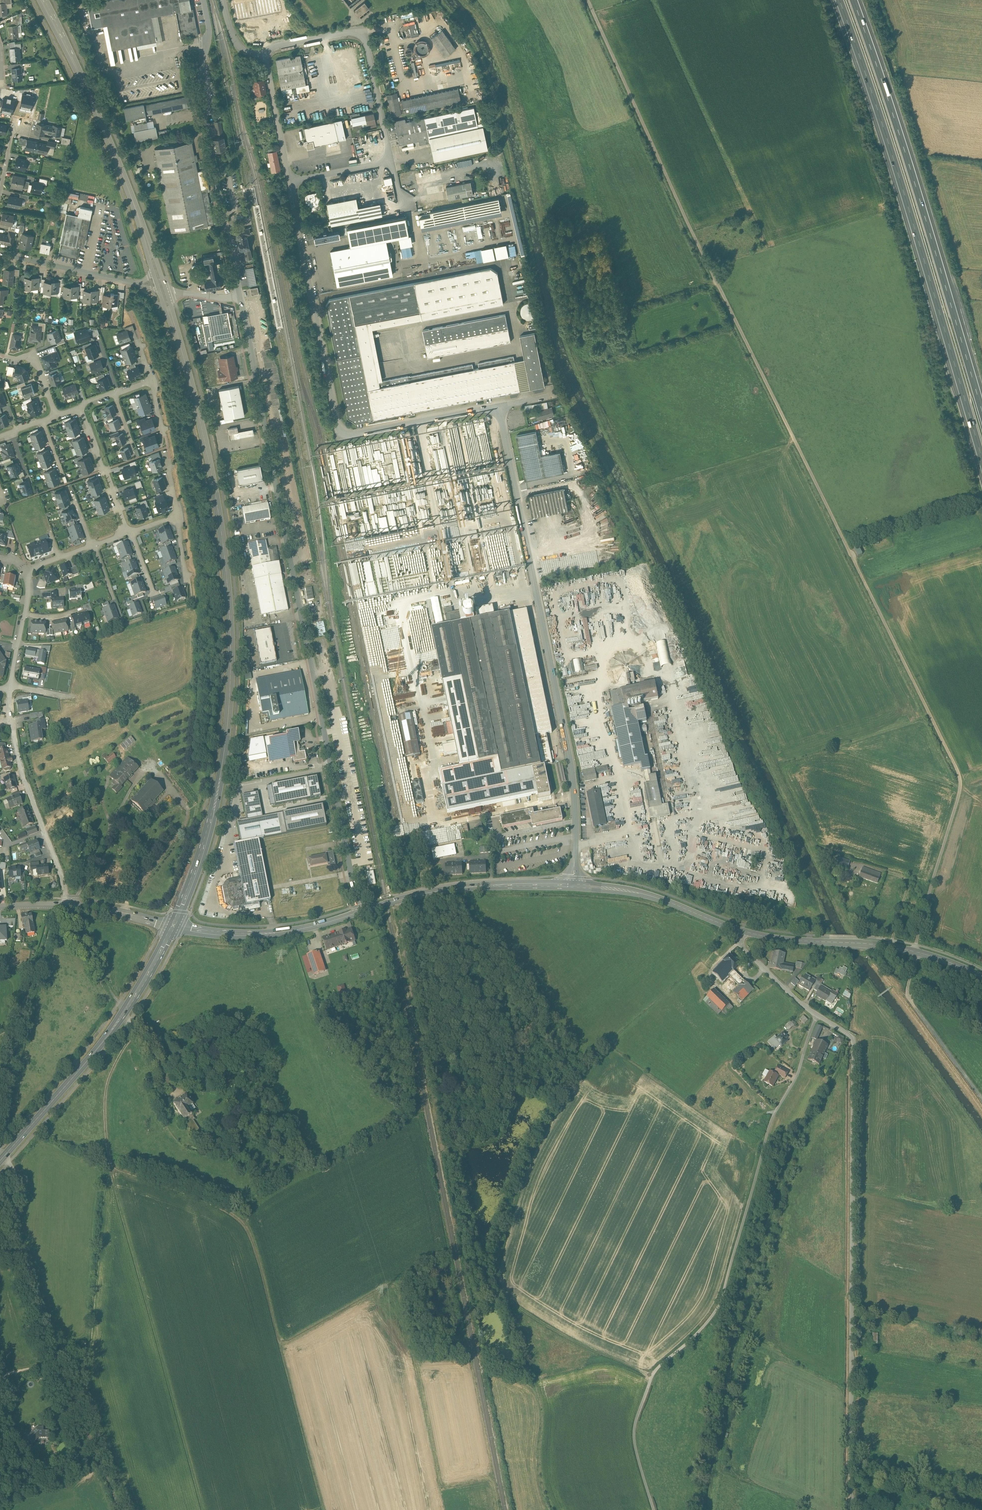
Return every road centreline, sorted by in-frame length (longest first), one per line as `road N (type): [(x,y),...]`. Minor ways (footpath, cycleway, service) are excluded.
road 1 (unclassified): [(915,952),(959,774),(687,222),(588,0)]
road 2 (track): [(137,1033),(107,1085),(112,1165),(243,1224),(282,1343),(397,1284),(441,1483),(489,1481),(499,1509)]
road 3 (residential): [(361,911),(240,297)]
road 4 (primary): [(173,926),(208,838),(231,686),(224,551),(178,339)]
road 5 (track): [(403,900),(468,1271),(588,1348),(652,1376)]
road 6 (unclassified): [(653,1509),(634,1446),(638,1414),(652,1376),(719,1305),(770,1122),(817,1015)]
road 7 (unclassified): [(851,1509),(854,1041),(817,1015)]
road 8 (residential): [(501,405),(570,761),(574,886)]
road 9 (motorway): [(840,0),(981,460)]
road 10 (motorway): [(981,410),(857,0)]
road 11 (residential): [(292,183),(337,426),(351,437),(501,405)]
road 12 (track): [(122,1509),(26,1269),(16,1177),(4,1156)]
road 13 (residential): [(240,297),(199,87),(209,31),(203,0)]
road 14 (primary): [(173,926),(109,1034),(0,1161)]
road 15 (primary): [(149,249),(42,0)]
road 16 (residential): [(263,52),(359,32),(391,162)]
road 17 (residential): [(10,690),(21,768),(66,905)]
road 18 (secondary): [(574,886),(456,889),(361,911)]
road 19 (secondary): [(361,911),(249,936),(173,926)]
road 20 (track): [(190,604),(64,643),(18,644)]
road 21 (secondary): [(742,931),(649,895),(574,886)]
road 22 (secondary): [(915,952),(742,931)]
road 23 (track): [(981,1099),(907,994),(915,952)]
road 24 (residential): [(136,284),(0,254)]
road 25 (residential): [(80,407),(131,533)]
road 26 (residential): [(263,52),(292,183)]
road 27 (track): [(66,905),(71,935),(124,1010)]

